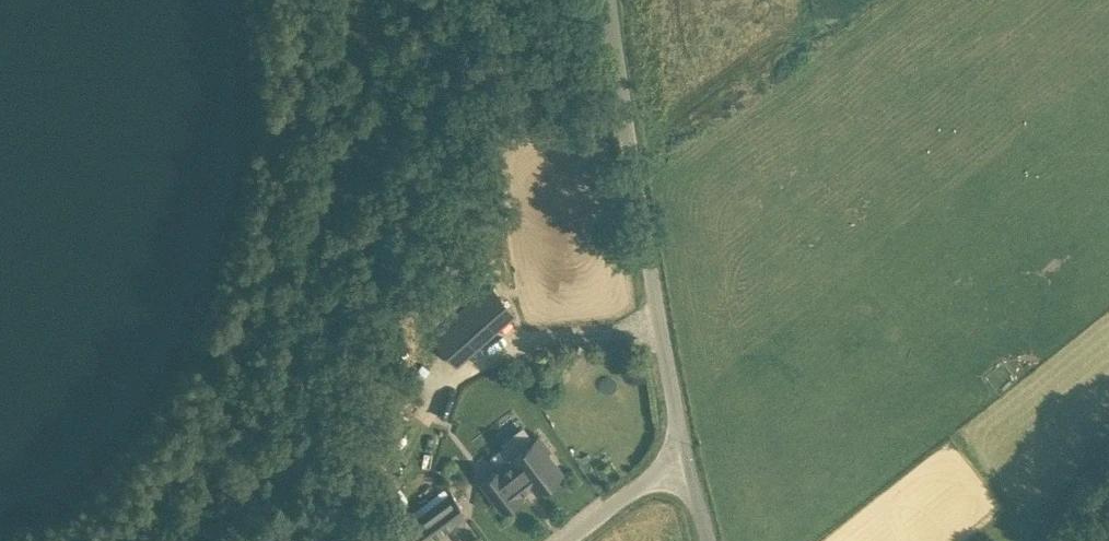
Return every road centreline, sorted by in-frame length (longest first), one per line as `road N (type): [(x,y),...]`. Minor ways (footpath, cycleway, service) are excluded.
road 1 (unclassified): [(685,449),(642,219),(616,0)]
road 2 (unclassified): [(568,540),(685,449)]

